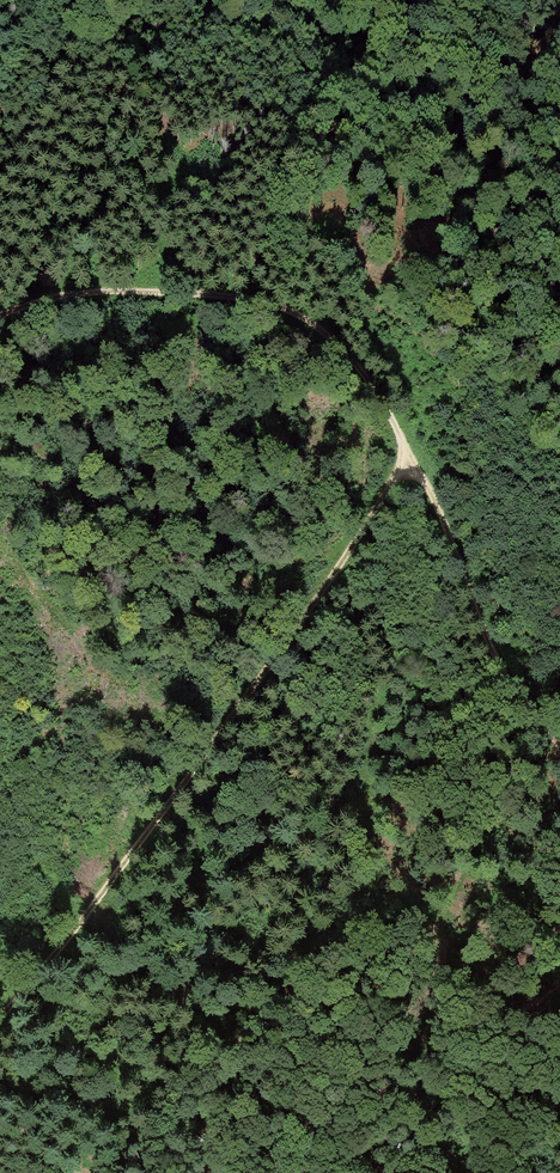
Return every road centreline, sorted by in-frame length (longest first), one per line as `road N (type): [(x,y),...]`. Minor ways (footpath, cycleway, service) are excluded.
road 1 (track): [(0,319),(91,292),(265,303),(303,314),(344,349),(435,504),(476,610),(559,771)]
road 2 (track): [(0,1011),(177,794),(406,454)]
road 3 (track): [(521,703),(447,836)]

